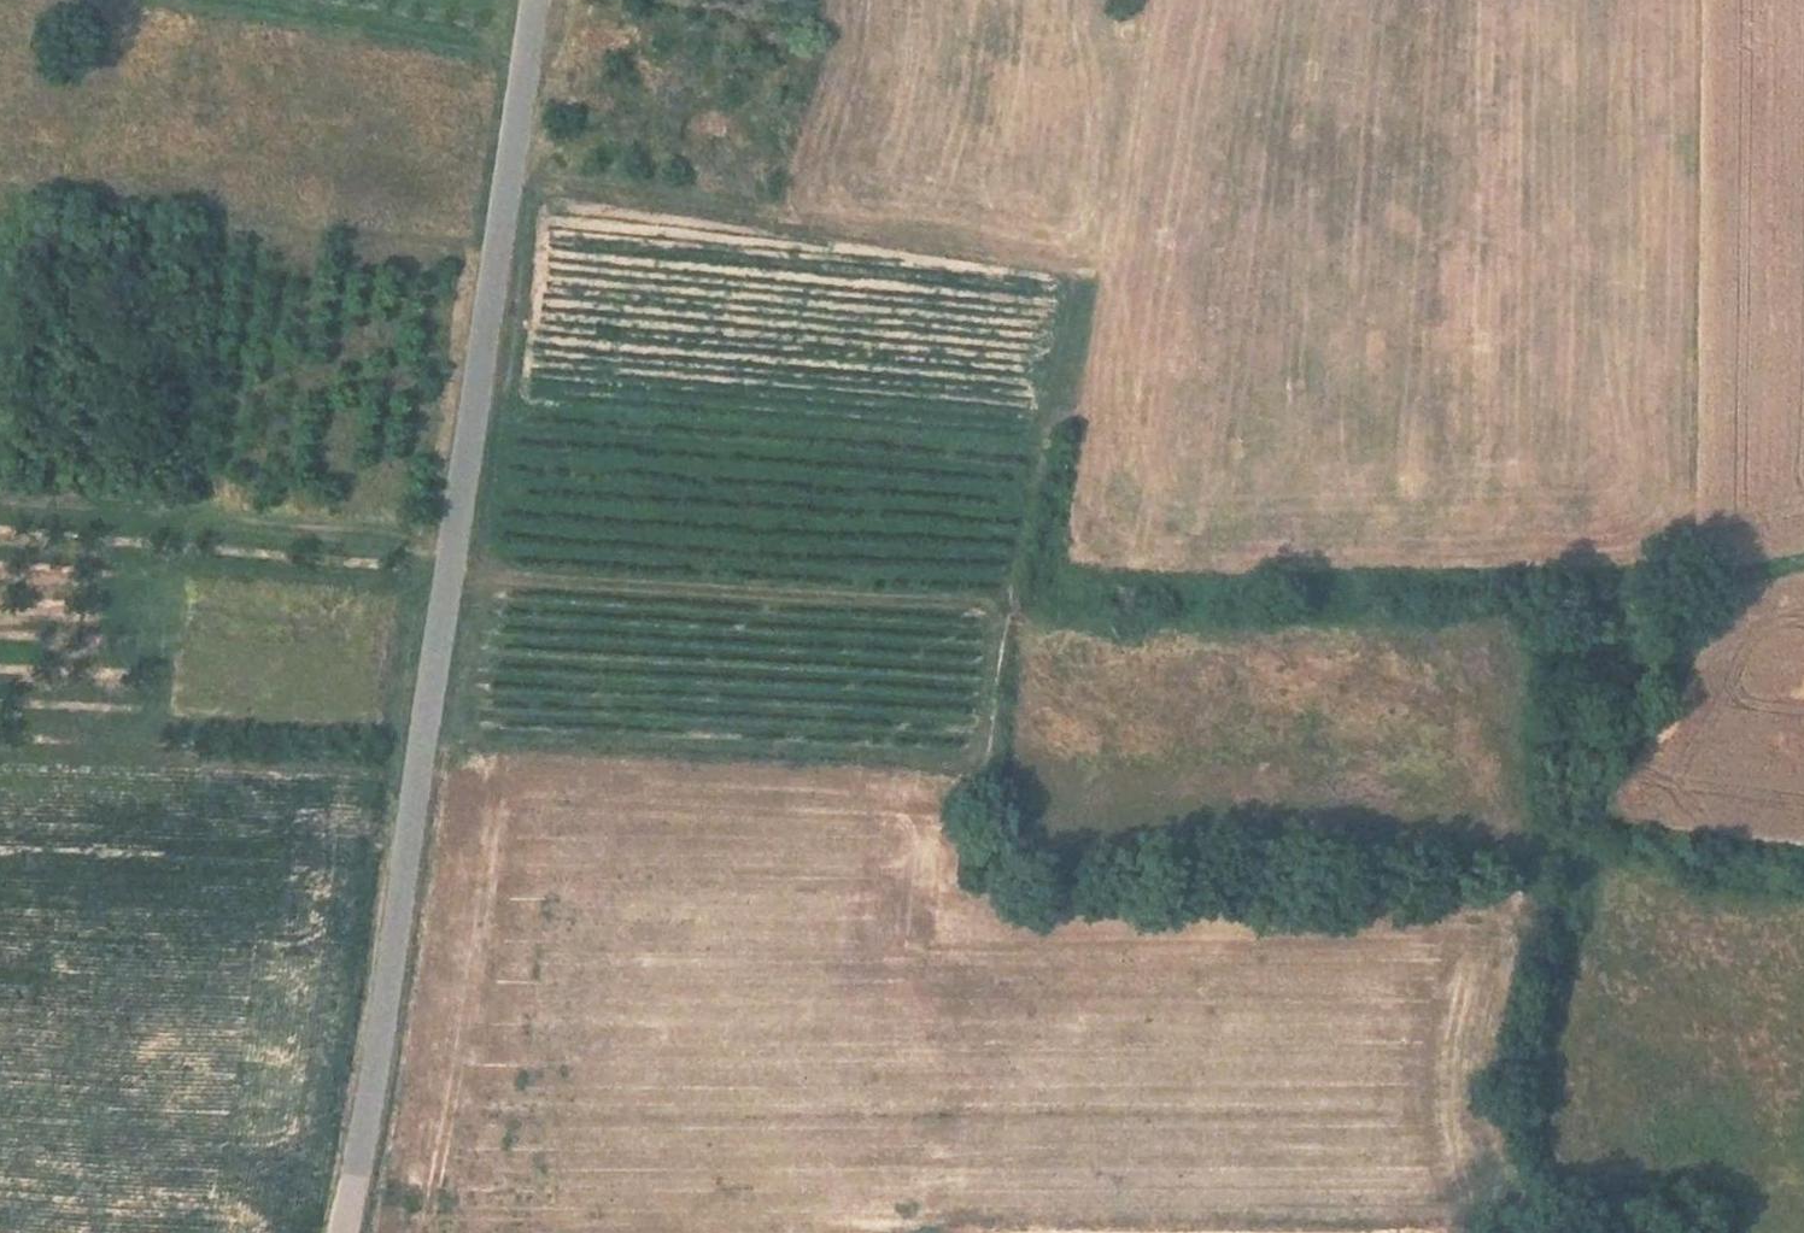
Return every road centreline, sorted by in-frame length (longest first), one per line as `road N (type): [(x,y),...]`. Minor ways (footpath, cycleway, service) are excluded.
road 1 (unclassified): [(531,0),(360,1157),(342,1232)]

